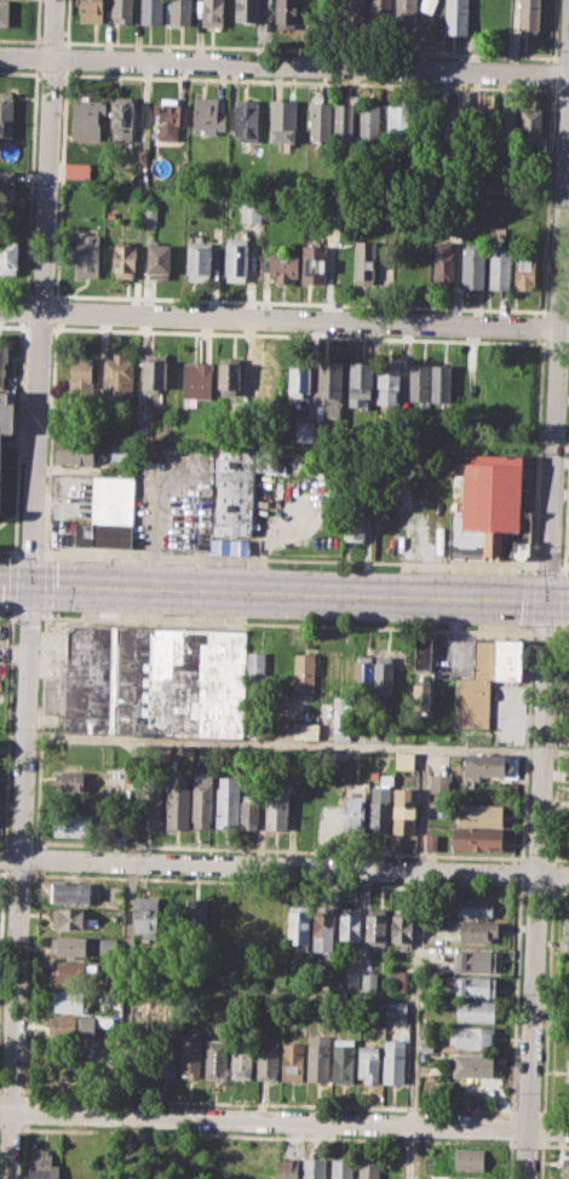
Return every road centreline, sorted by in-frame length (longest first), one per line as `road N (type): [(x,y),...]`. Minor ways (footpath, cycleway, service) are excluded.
road 1 (residential): [(54,0),(10,1178)]
road 2 (residential): [(568,75),(526,1178)]
road 3 (secondary): [(568,602),(0,582)]
road 4 (residential): [(0,55),(568,75)]
road 5 (residential): [(0,313),(568,331)]
road 6 (residential): [(0,858),(568,875)]
road 7 (residential): [(0,1115),(568,1130)]

